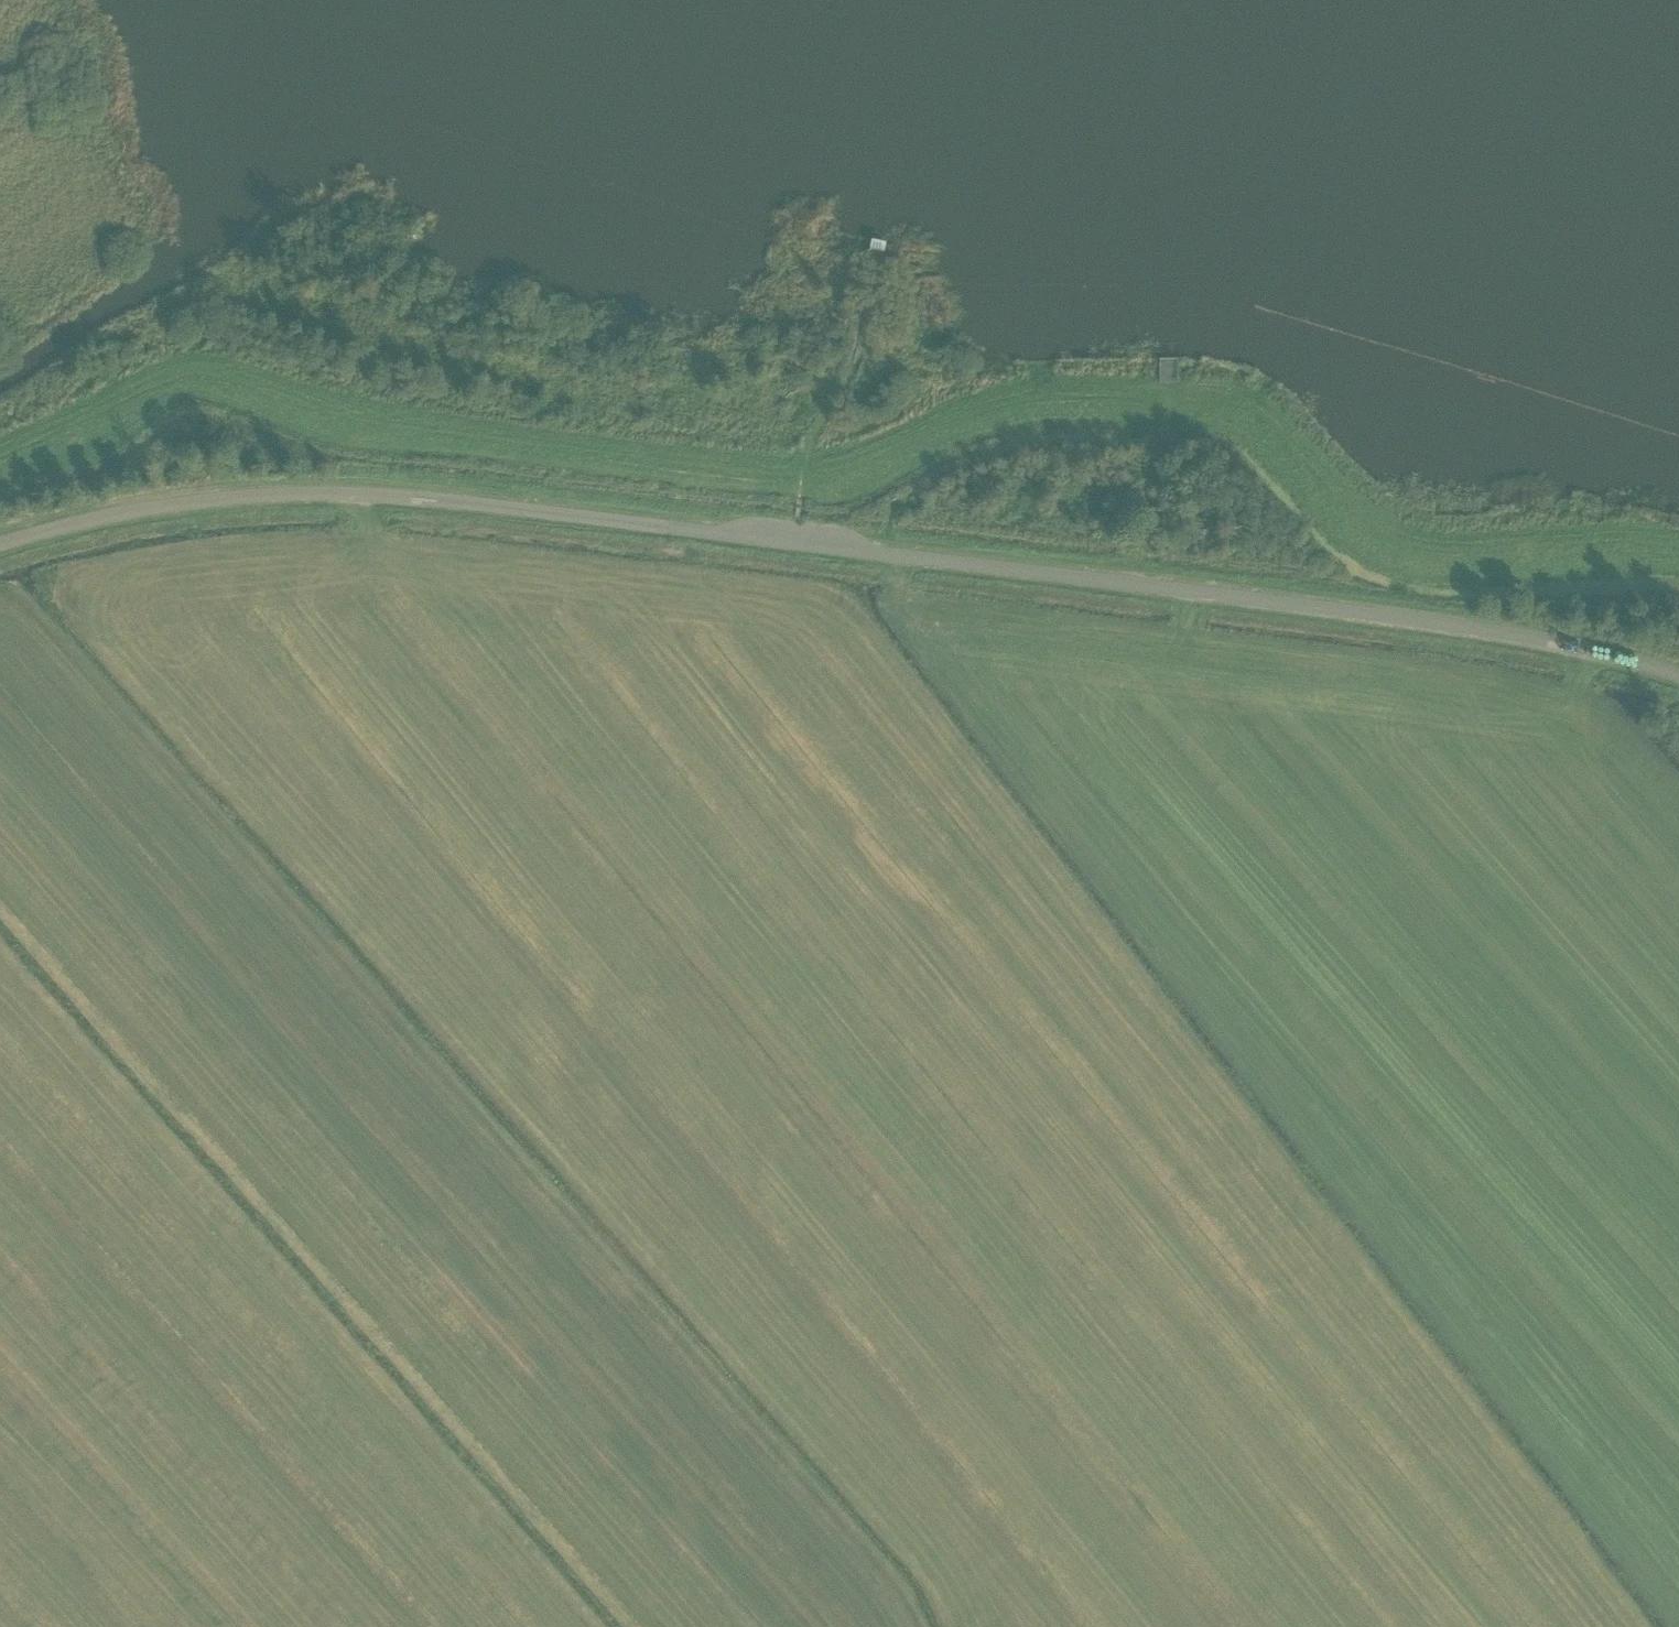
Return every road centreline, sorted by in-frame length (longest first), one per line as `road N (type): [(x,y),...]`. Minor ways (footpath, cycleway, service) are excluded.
road 1 (unclassified): [(0,543),(232,496),(391,495),(1430,620),(1678,673)]

